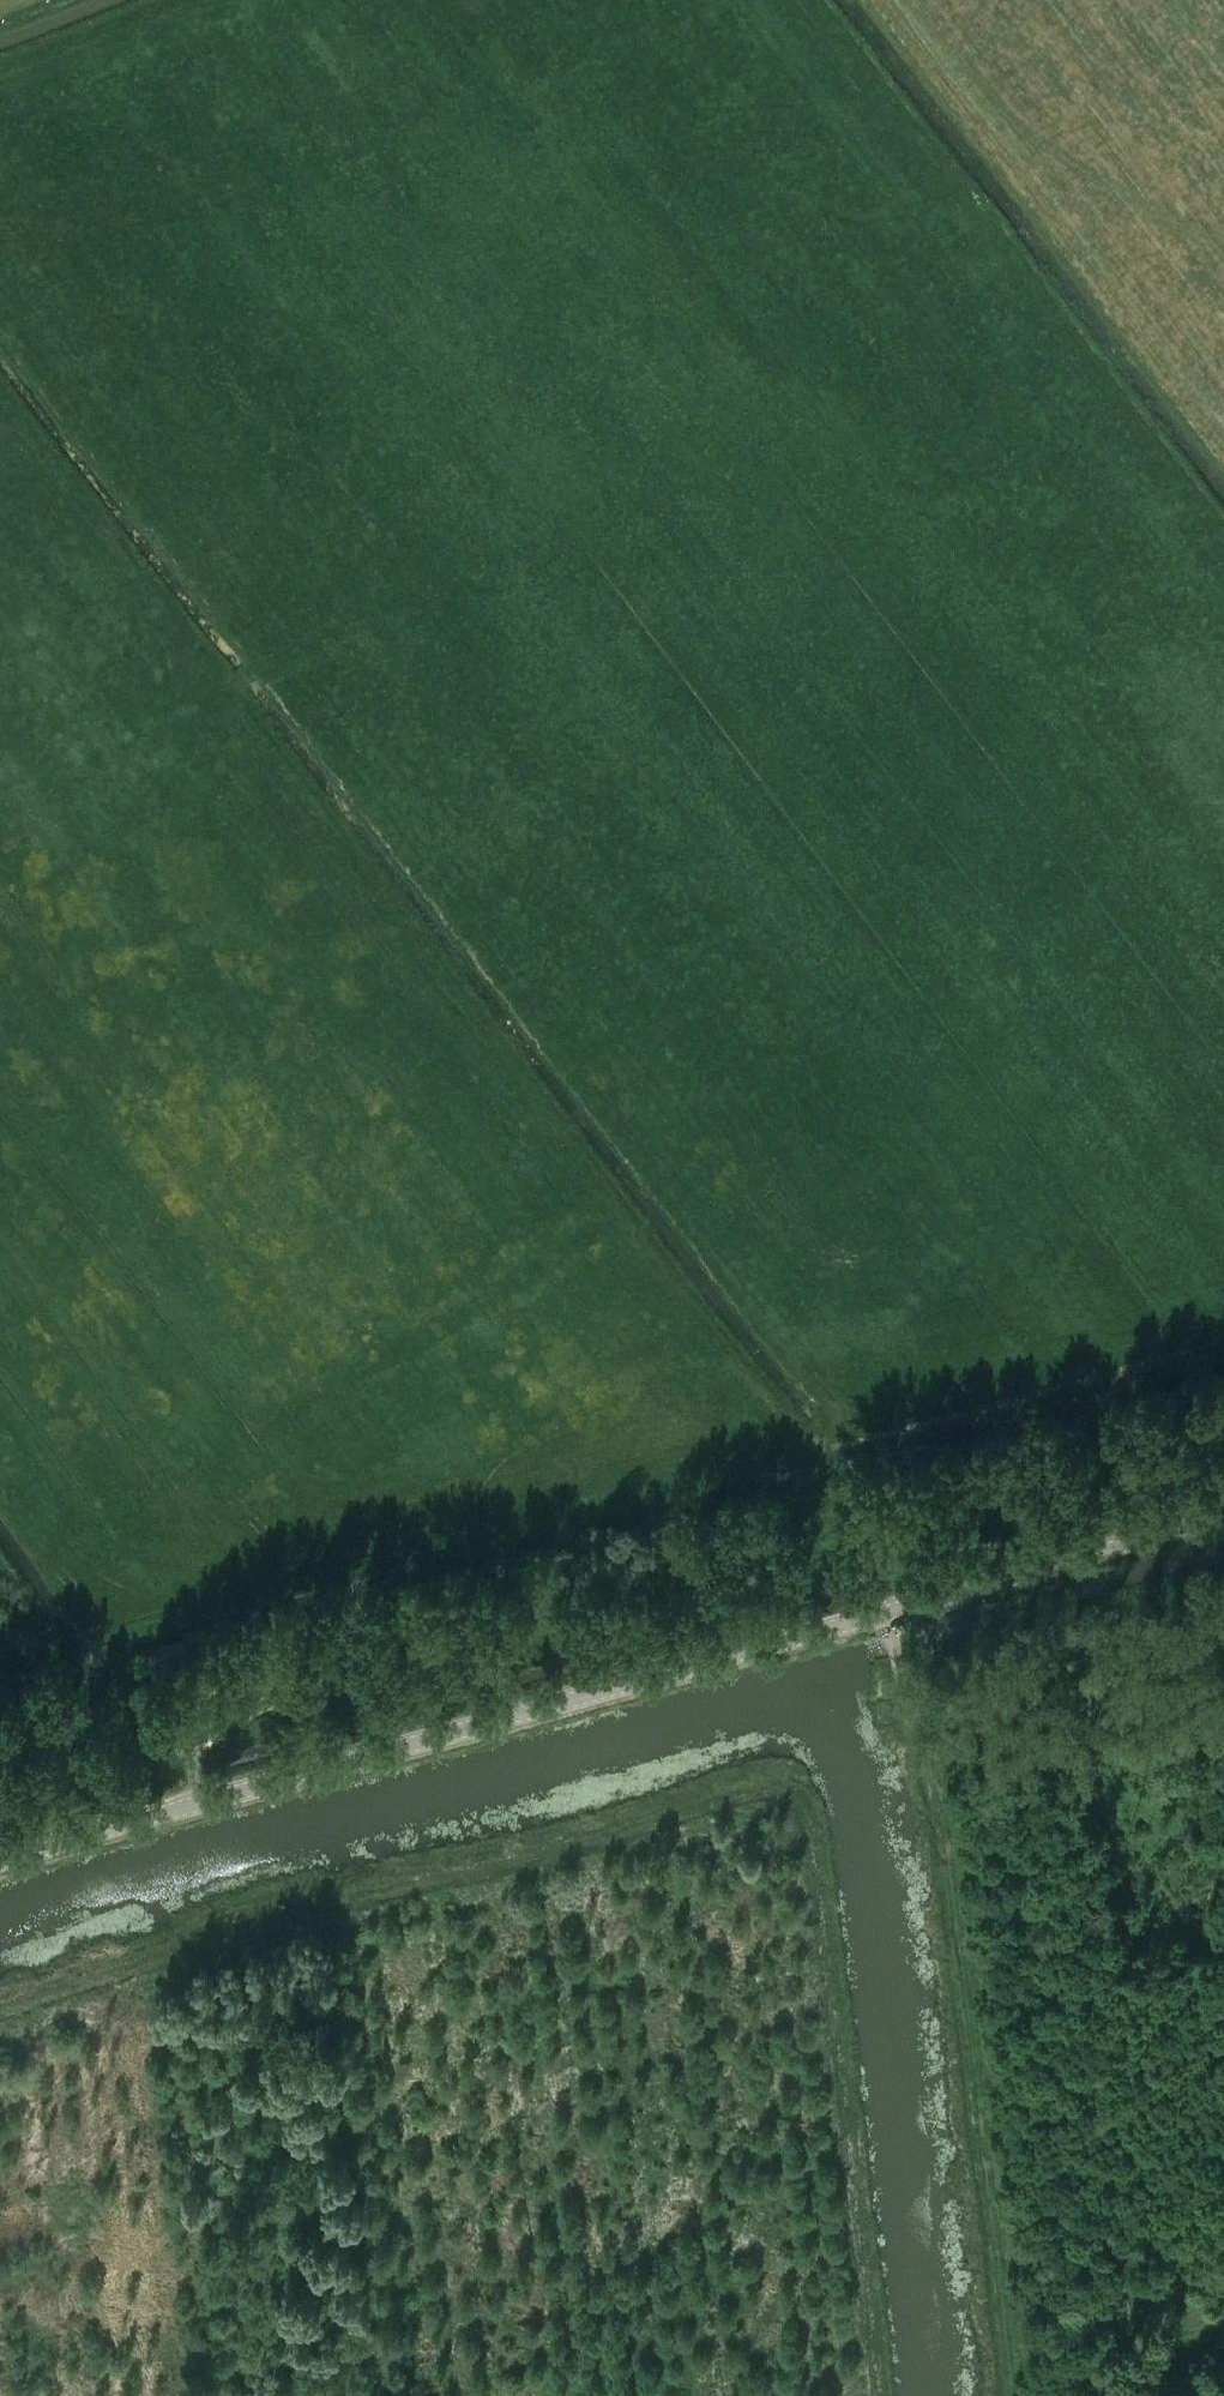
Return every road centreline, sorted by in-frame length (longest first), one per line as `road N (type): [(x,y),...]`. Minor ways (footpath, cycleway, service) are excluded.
road 1 (unclassified): [(0,1875),(1223,1516)]

